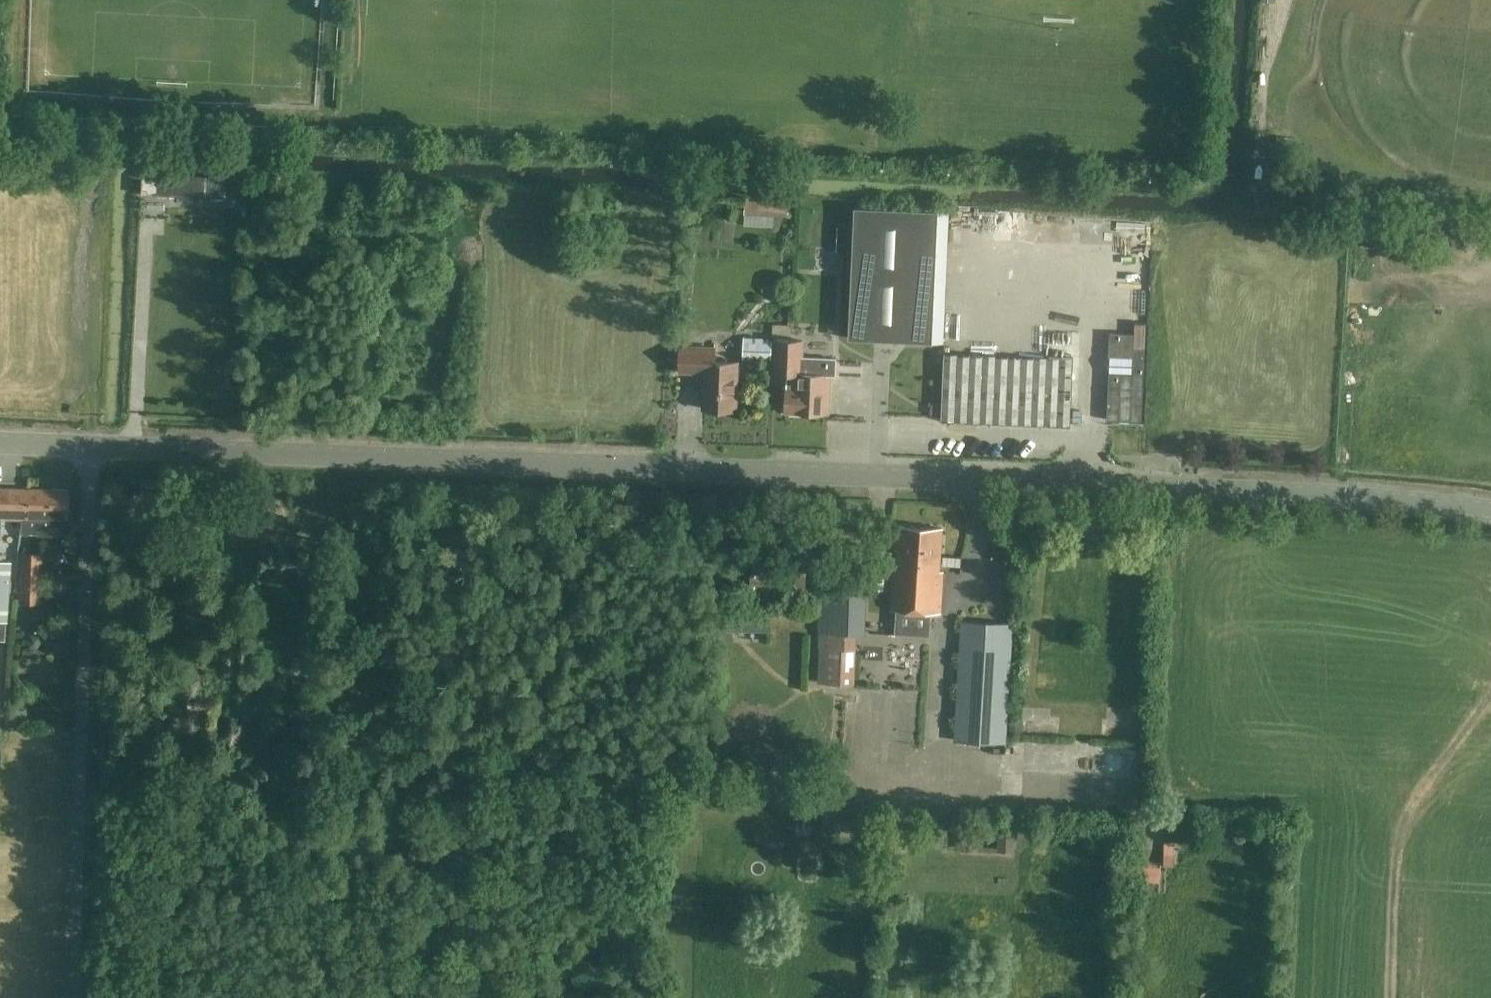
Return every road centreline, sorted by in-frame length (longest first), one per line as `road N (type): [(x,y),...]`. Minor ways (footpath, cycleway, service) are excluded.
road 1 (tertiary): [(1490,510),(1148,485),(90,447)]
road 2 (unclassified): [(73,997),(90,447)]
road 3 (track): [(1490,693),(1411,792),(1389,997)]

